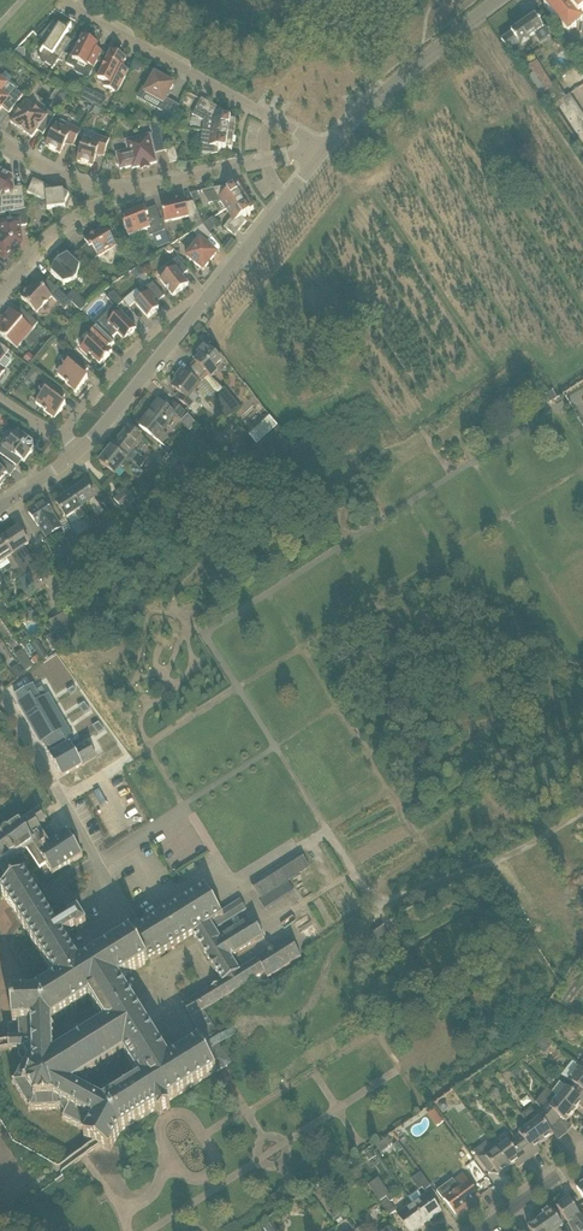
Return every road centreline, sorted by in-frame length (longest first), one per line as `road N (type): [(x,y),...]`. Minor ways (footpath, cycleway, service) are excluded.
road 1 (residential): [(76,453),(324,149)]
road 2 (residential): [(324,149),(79,10),(74,0)]
road 3 (residential): [(324,149),(501,0)]
road 4 (residential): [(129,192),(324,149)]
road 5 (residential): [(0,697),(93,854)]
road 6 (residential): [(0,294),(49,237),(129,192)]
road 7 (residential): [(129,192),(83,184),(0,141)]
road 8 (unclassified): [(478,1230),(578,1159)]

